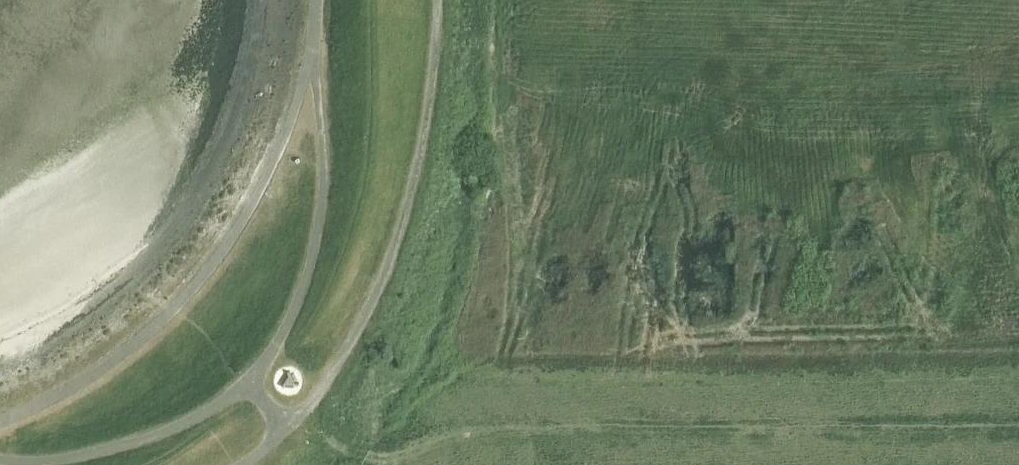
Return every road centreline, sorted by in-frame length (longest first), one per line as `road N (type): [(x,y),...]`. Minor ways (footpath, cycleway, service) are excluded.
road 1 (track): [(290,425),(343,359),(395,244),(423,159),(435,0)]

